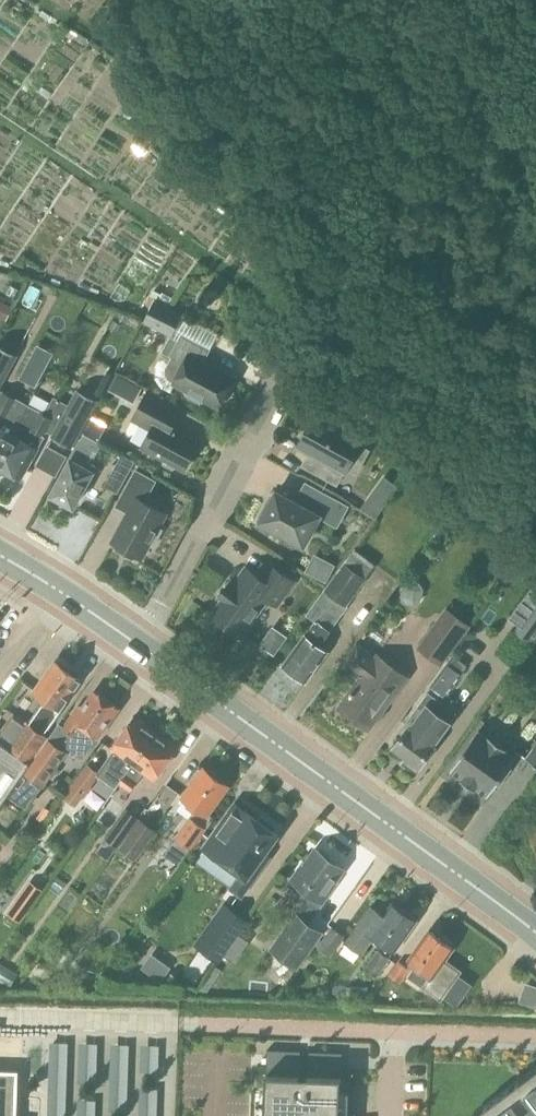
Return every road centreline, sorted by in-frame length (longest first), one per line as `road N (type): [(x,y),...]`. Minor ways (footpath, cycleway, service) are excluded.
road 1 (secondary): [(535,932),(95,614),(0,555)]

